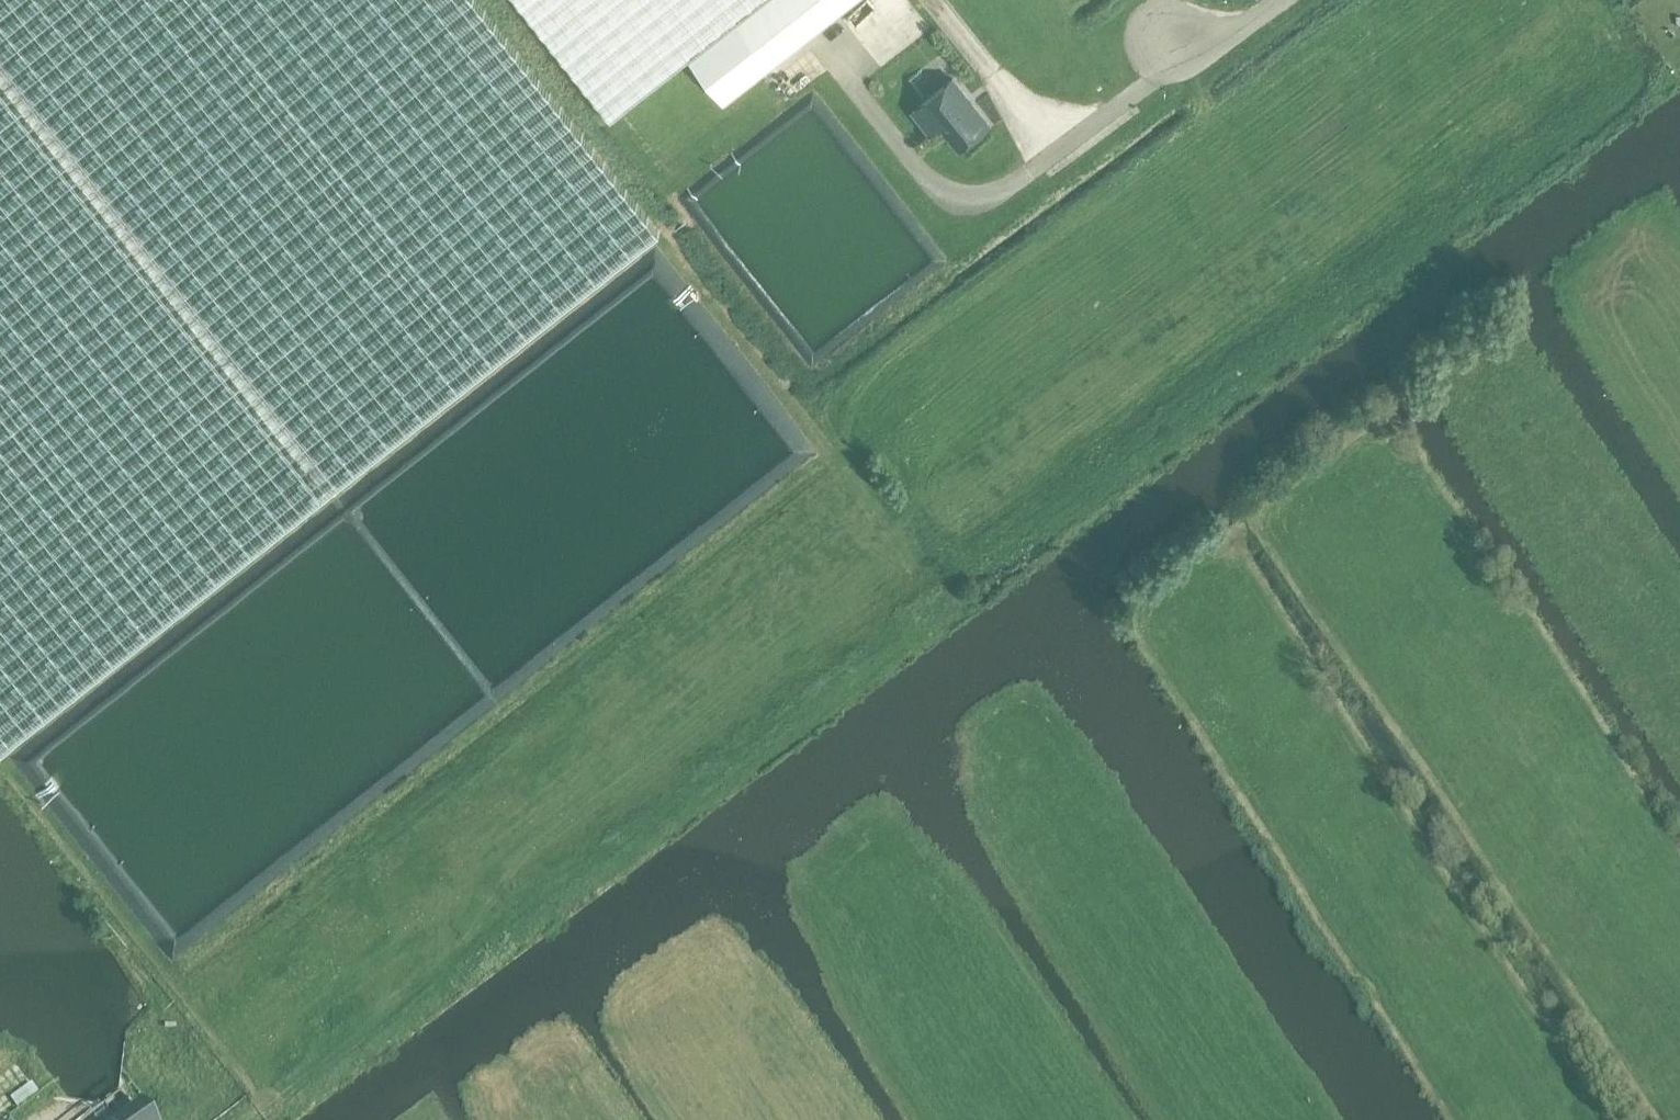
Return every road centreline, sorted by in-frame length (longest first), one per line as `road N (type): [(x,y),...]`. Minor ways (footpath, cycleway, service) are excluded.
road 1 (unclassified): [(1129,47),(1162,57),(1204,53),(1288,0)]

